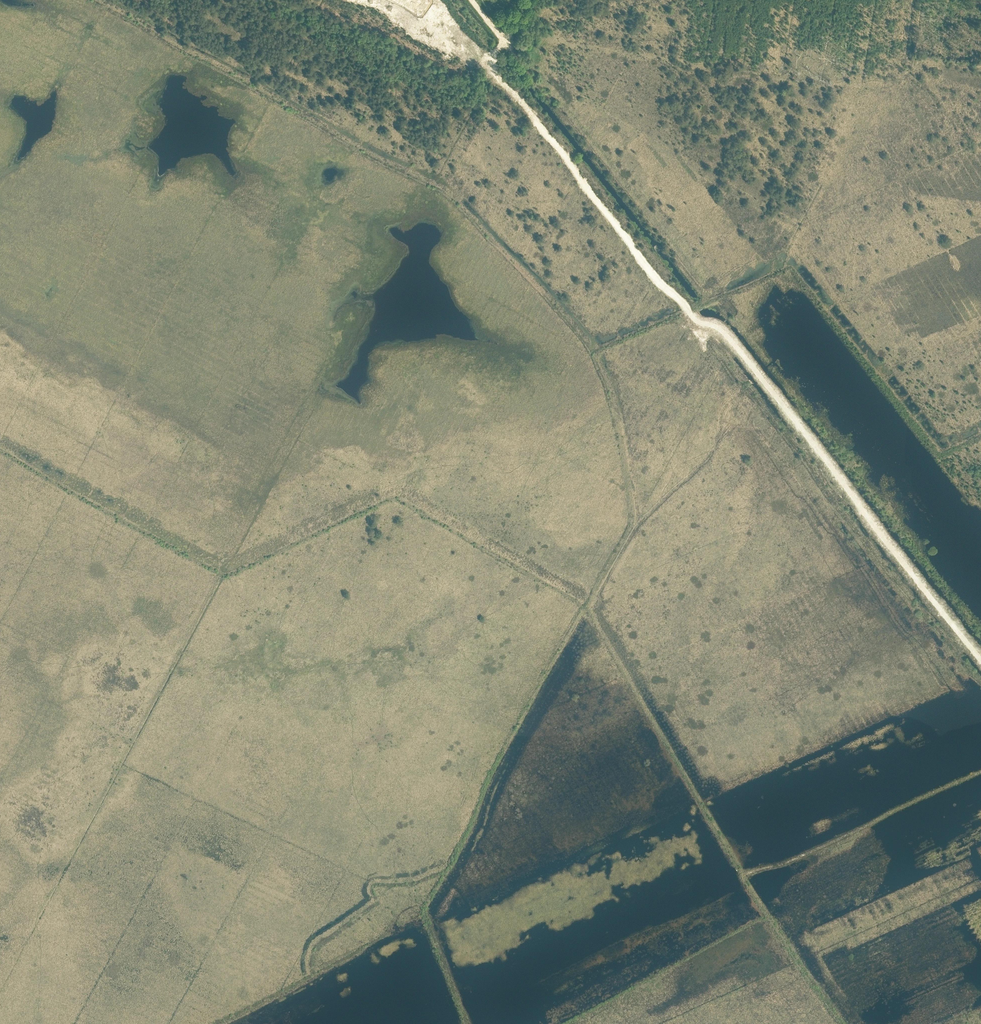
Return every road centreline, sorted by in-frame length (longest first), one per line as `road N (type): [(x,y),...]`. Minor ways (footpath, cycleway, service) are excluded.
road 1 (track): [(980,661),(722,332),(698,324),(642,262),(494,73),(499,33)]

